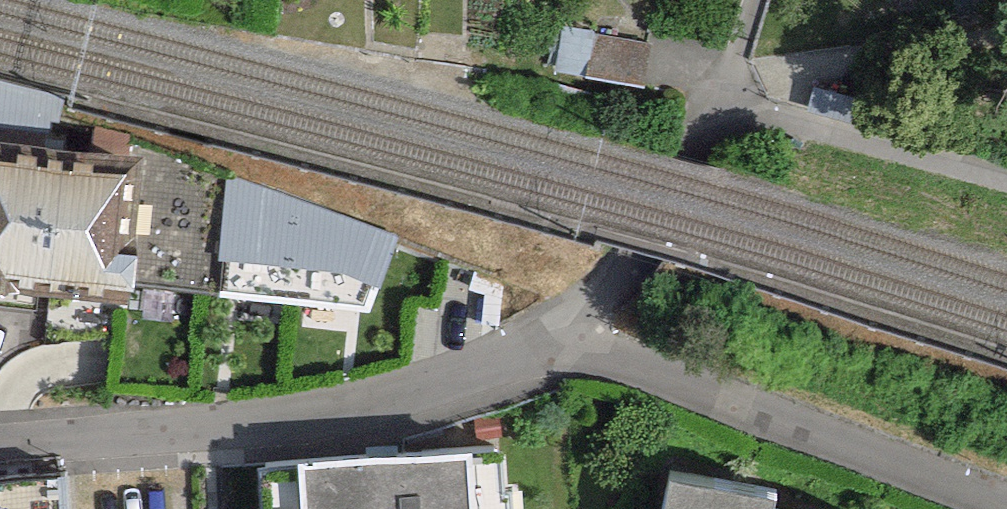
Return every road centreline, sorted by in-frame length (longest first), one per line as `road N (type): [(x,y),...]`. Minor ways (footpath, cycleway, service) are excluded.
road 1 (residential): [(0,429),(150,423),(452,386),(596,314)]
road 2 (residential): [(726,105),(1006,179)]
road 3 (residential): [(726,105),(596,314)]

